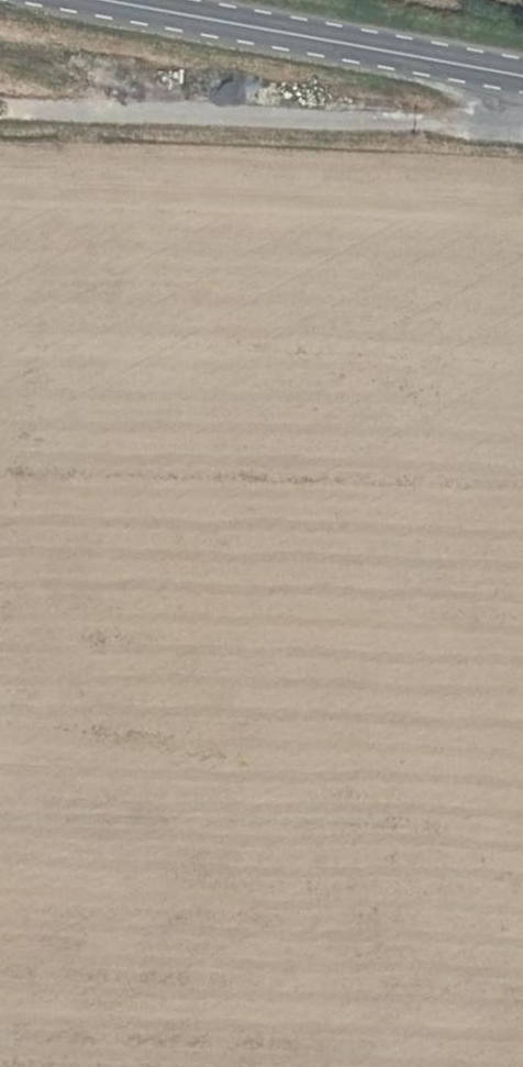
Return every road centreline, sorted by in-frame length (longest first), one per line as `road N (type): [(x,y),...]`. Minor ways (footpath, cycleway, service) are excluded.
road 1 (secondary): [(105,0),(522,76)]

